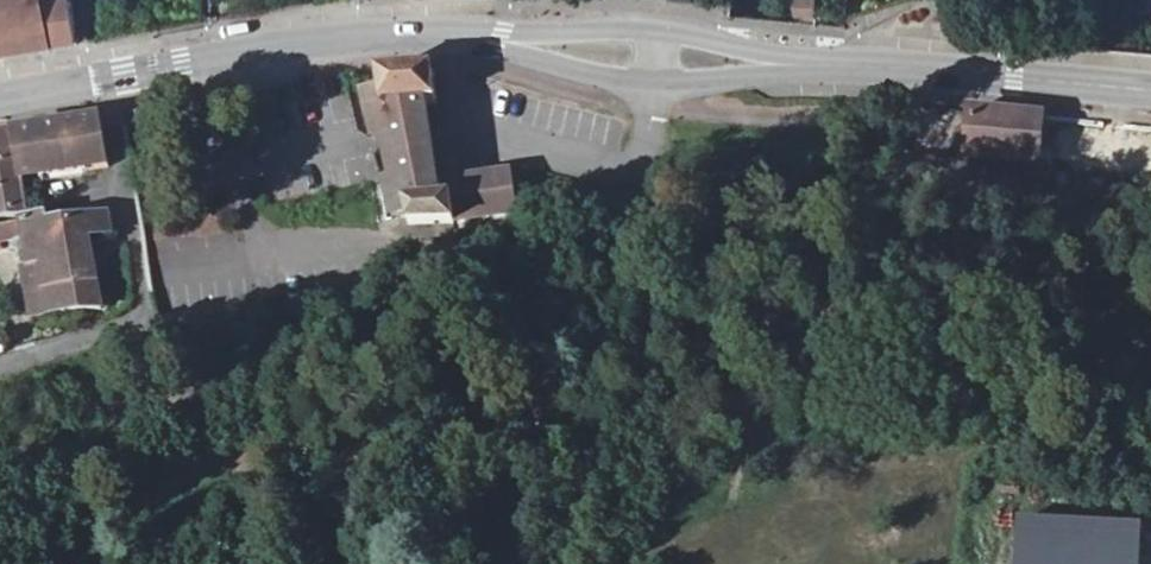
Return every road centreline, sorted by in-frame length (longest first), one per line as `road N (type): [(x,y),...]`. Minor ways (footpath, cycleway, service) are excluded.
road 1 (residential): [(0,376),(147,329),(108,81)]
road 2 (secondary): [(498,40),(332,41),(108,81)]
road 3 (secondary): [(498,40),(650,90),(829,70)]
road 4 (secondary): [(829,70),(659,28),(498,40)]
road 5 (secondary): [(1150,85),(829,70)]

